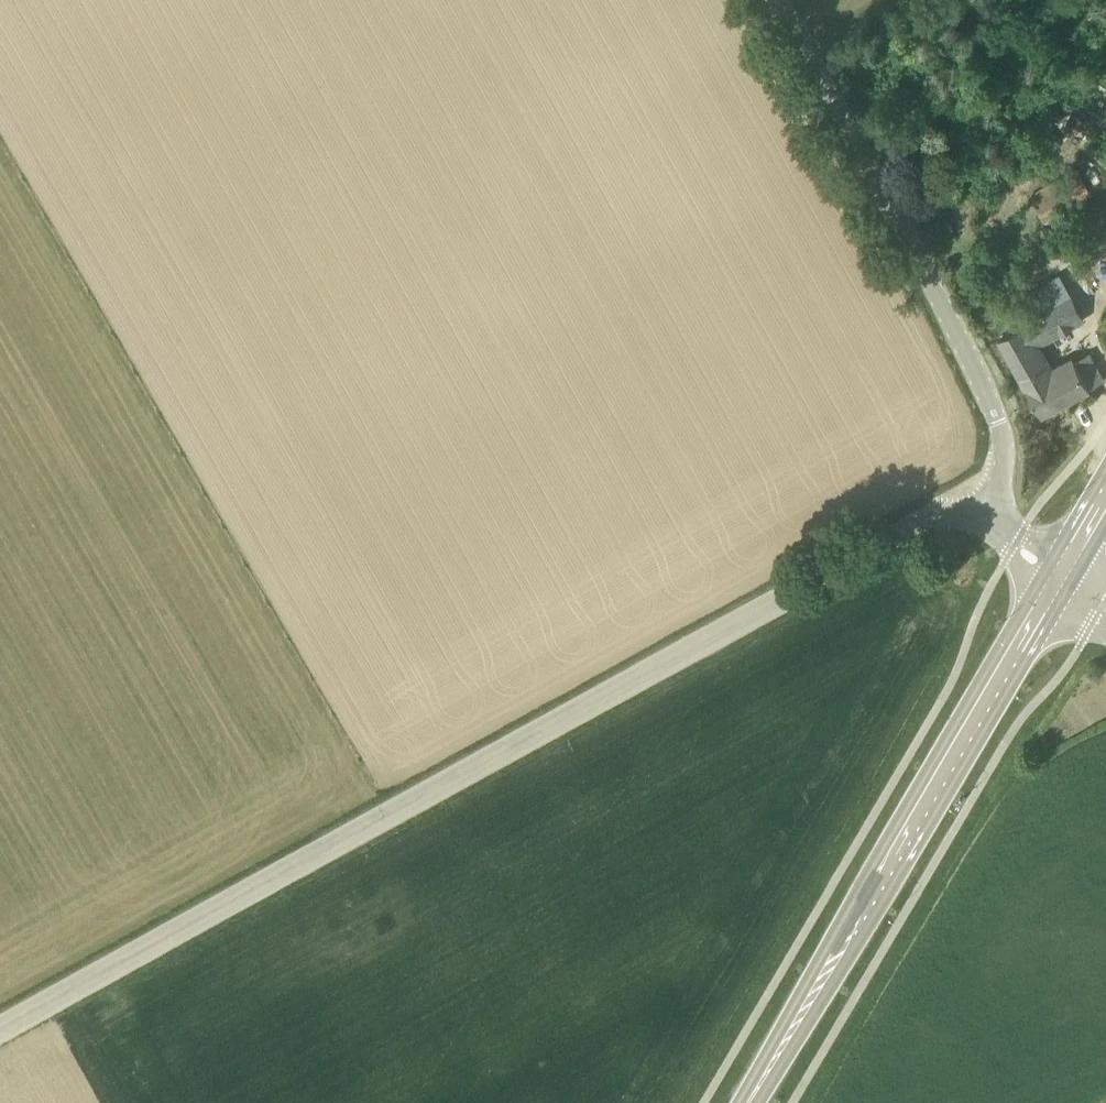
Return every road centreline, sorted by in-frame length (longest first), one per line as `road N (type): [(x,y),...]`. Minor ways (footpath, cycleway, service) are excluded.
road 1 (unclassified): [(987,519),(921,520),(0,1030)]
road 2 (primary): [(748,1102),(1049,594)]
road 3 (unclassified): [(987,519),(1004,465),(999,424),(778,0)]

